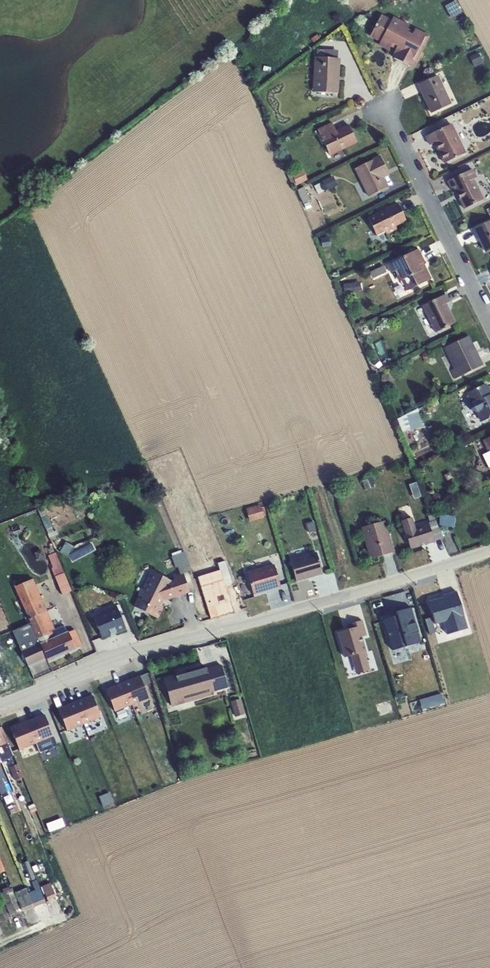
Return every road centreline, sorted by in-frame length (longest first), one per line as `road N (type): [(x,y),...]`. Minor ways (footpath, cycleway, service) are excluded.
road 1 (unclassified): [(0,704),(174,639),(489,550)]
road 2 (residential): [(383,105),(489,323)]

